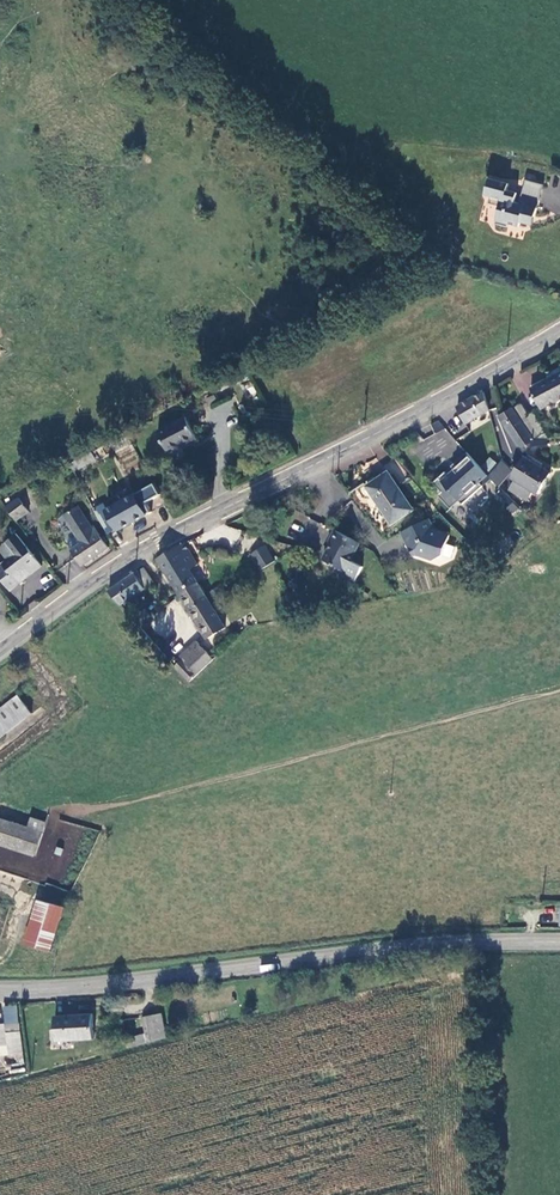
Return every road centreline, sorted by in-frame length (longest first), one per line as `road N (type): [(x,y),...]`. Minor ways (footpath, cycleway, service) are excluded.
road 1 (secondary): [(0,650),(148,544),(559,332)]
road 2 (tertiary): [(0,989),(83,988),(434,945),(559,941)]

